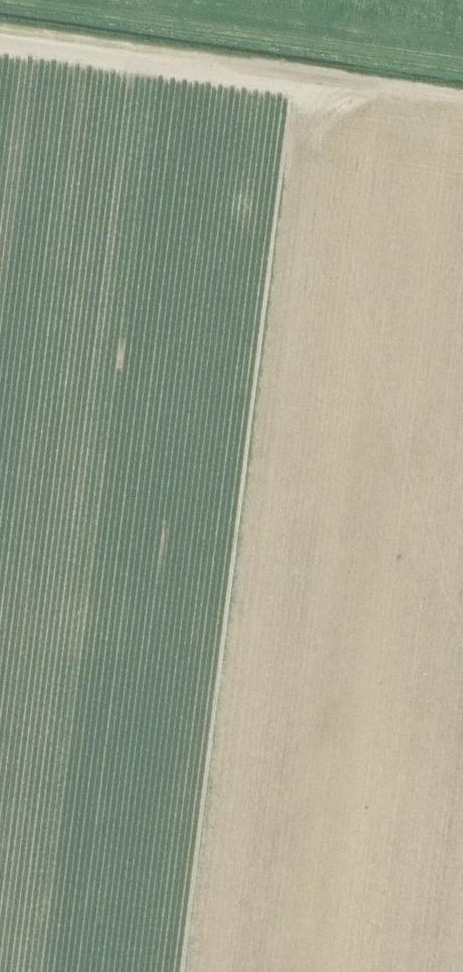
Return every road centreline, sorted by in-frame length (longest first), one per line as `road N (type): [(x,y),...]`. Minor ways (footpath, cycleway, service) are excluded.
road 1 (track): [(0,30),(462,96)]

